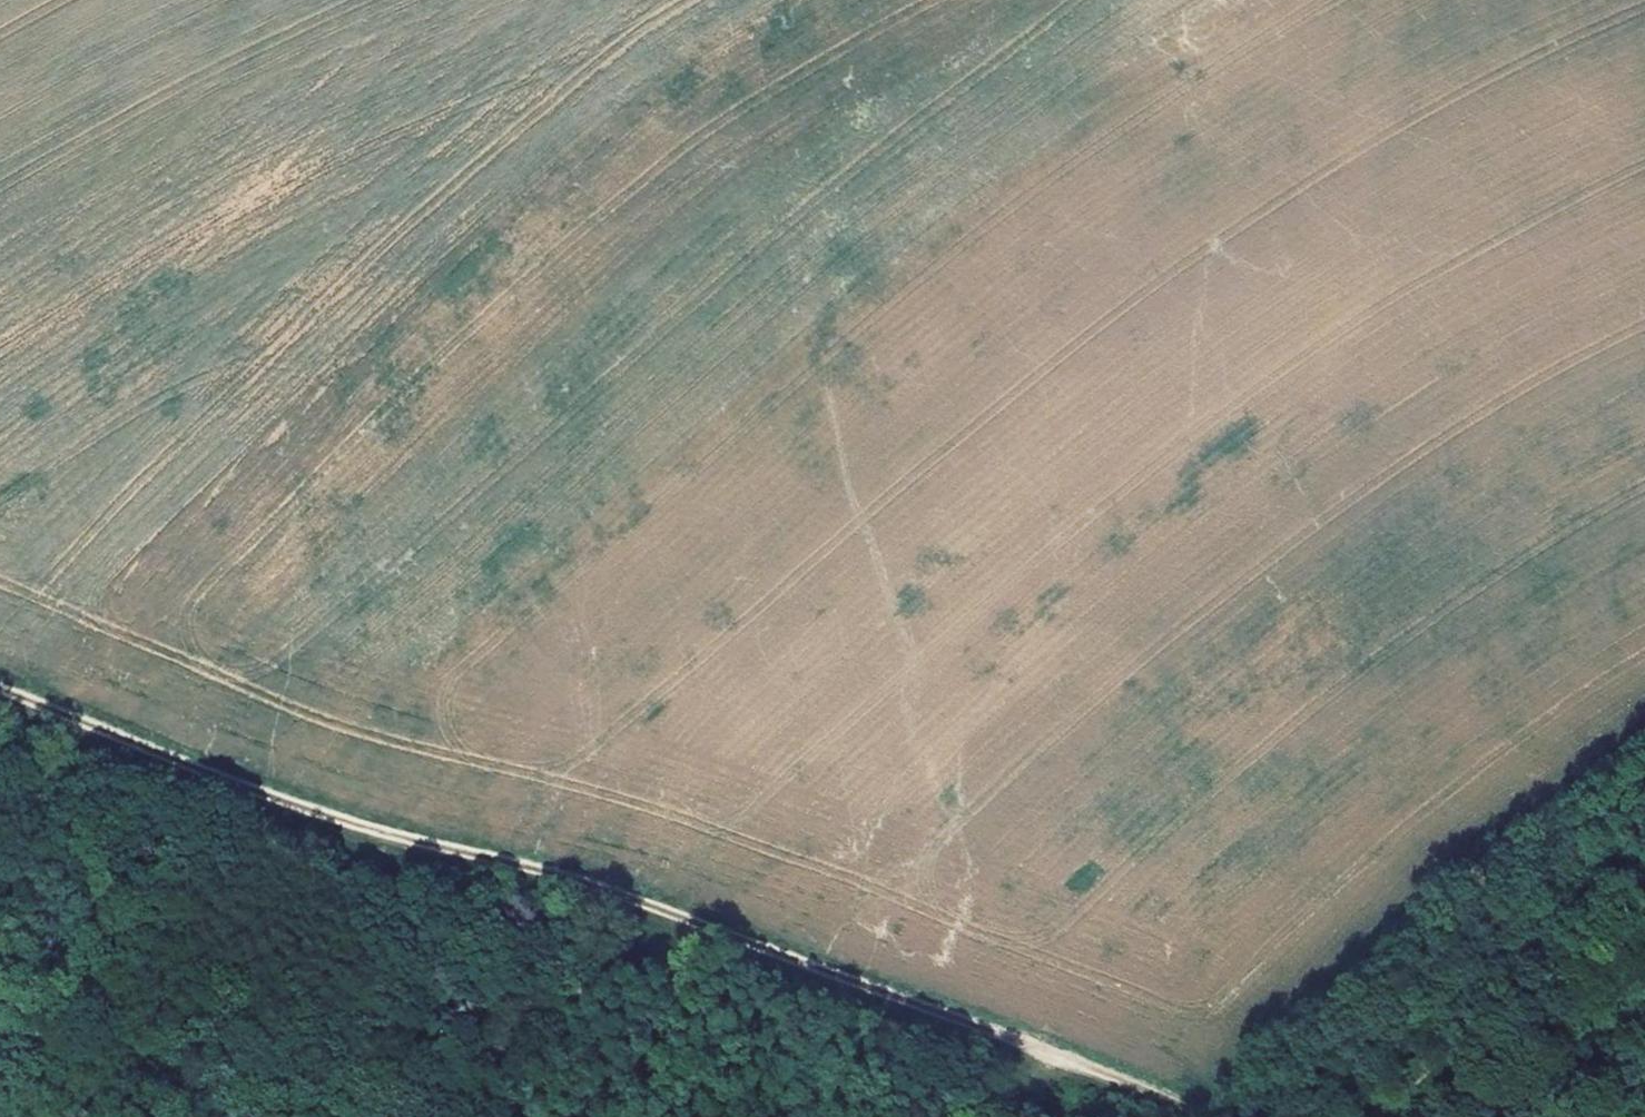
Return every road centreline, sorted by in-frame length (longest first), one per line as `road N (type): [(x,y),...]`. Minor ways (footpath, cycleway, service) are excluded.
road 1 (track): [(0,702),(1147,1116)]
road 2 (track): [(1406,1116),(1644,878)]

